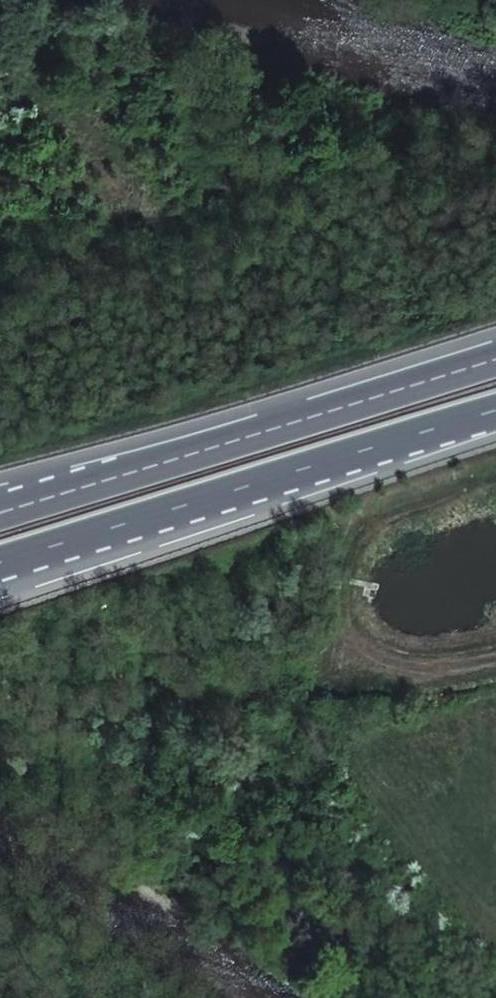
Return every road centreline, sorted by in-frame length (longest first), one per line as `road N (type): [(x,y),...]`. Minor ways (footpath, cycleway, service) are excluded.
road 1 (trunk): [(0,580),(320,462)]
road 2 (trunk): [(0,562),(320,462)]
road 3 (trunk): [(495,362),(177,458)]
road 4 (trunk): [(177,458),(0,513)]
road 5 (trunk): [(320,462),(495,412)]
road 6 (trunk): [(177,458),(0,497)]

